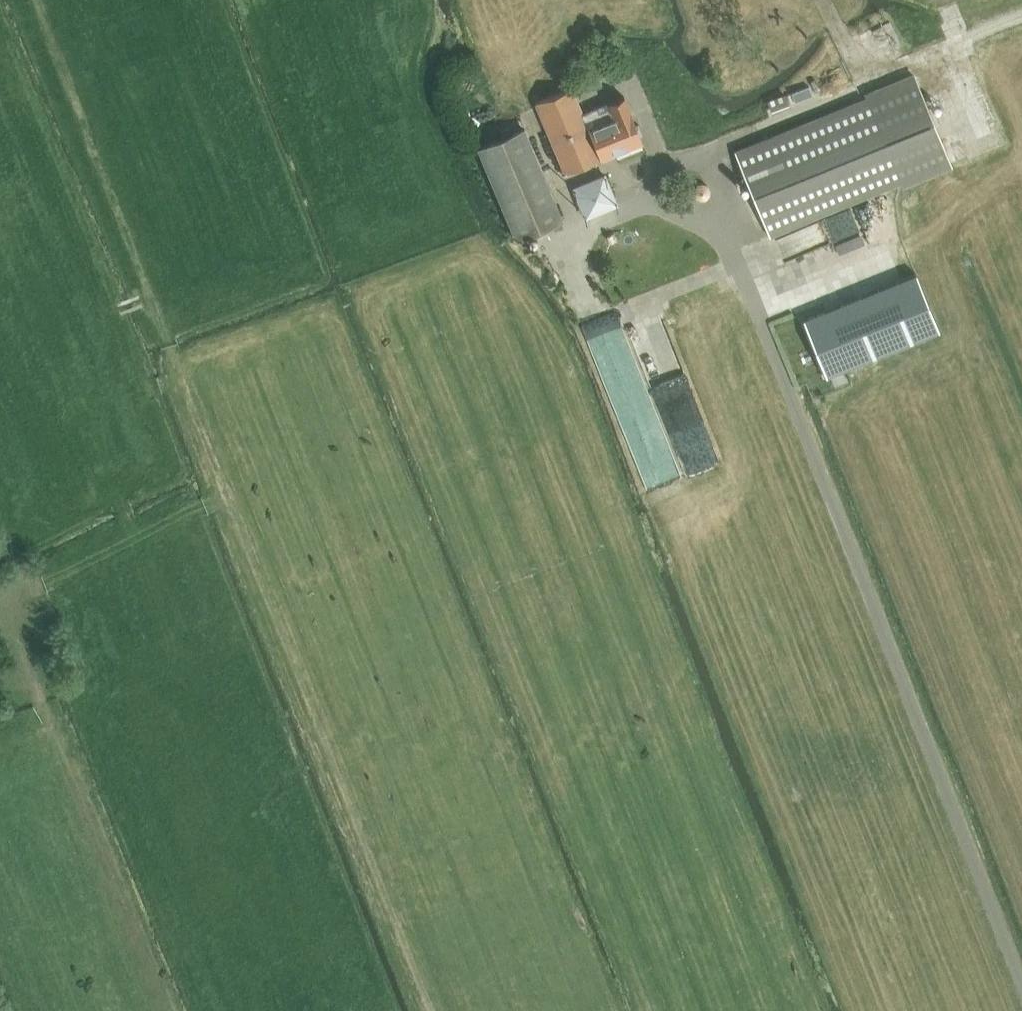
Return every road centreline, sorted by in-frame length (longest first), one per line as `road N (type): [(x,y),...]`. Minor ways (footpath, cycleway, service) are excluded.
road 1 (track): [(1021,20),(705,149)]

